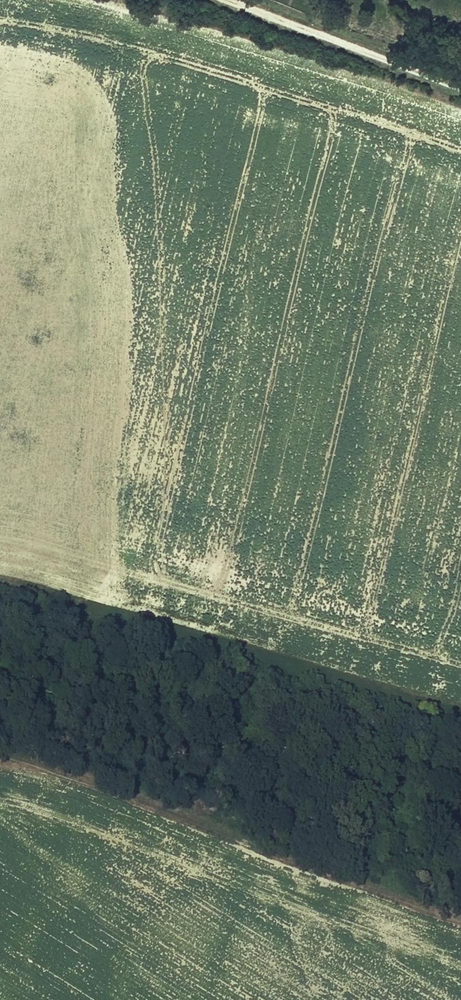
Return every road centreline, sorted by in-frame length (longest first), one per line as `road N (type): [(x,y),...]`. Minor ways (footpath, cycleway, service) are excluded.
road 1 (track): [(460,89),(226,0)]

